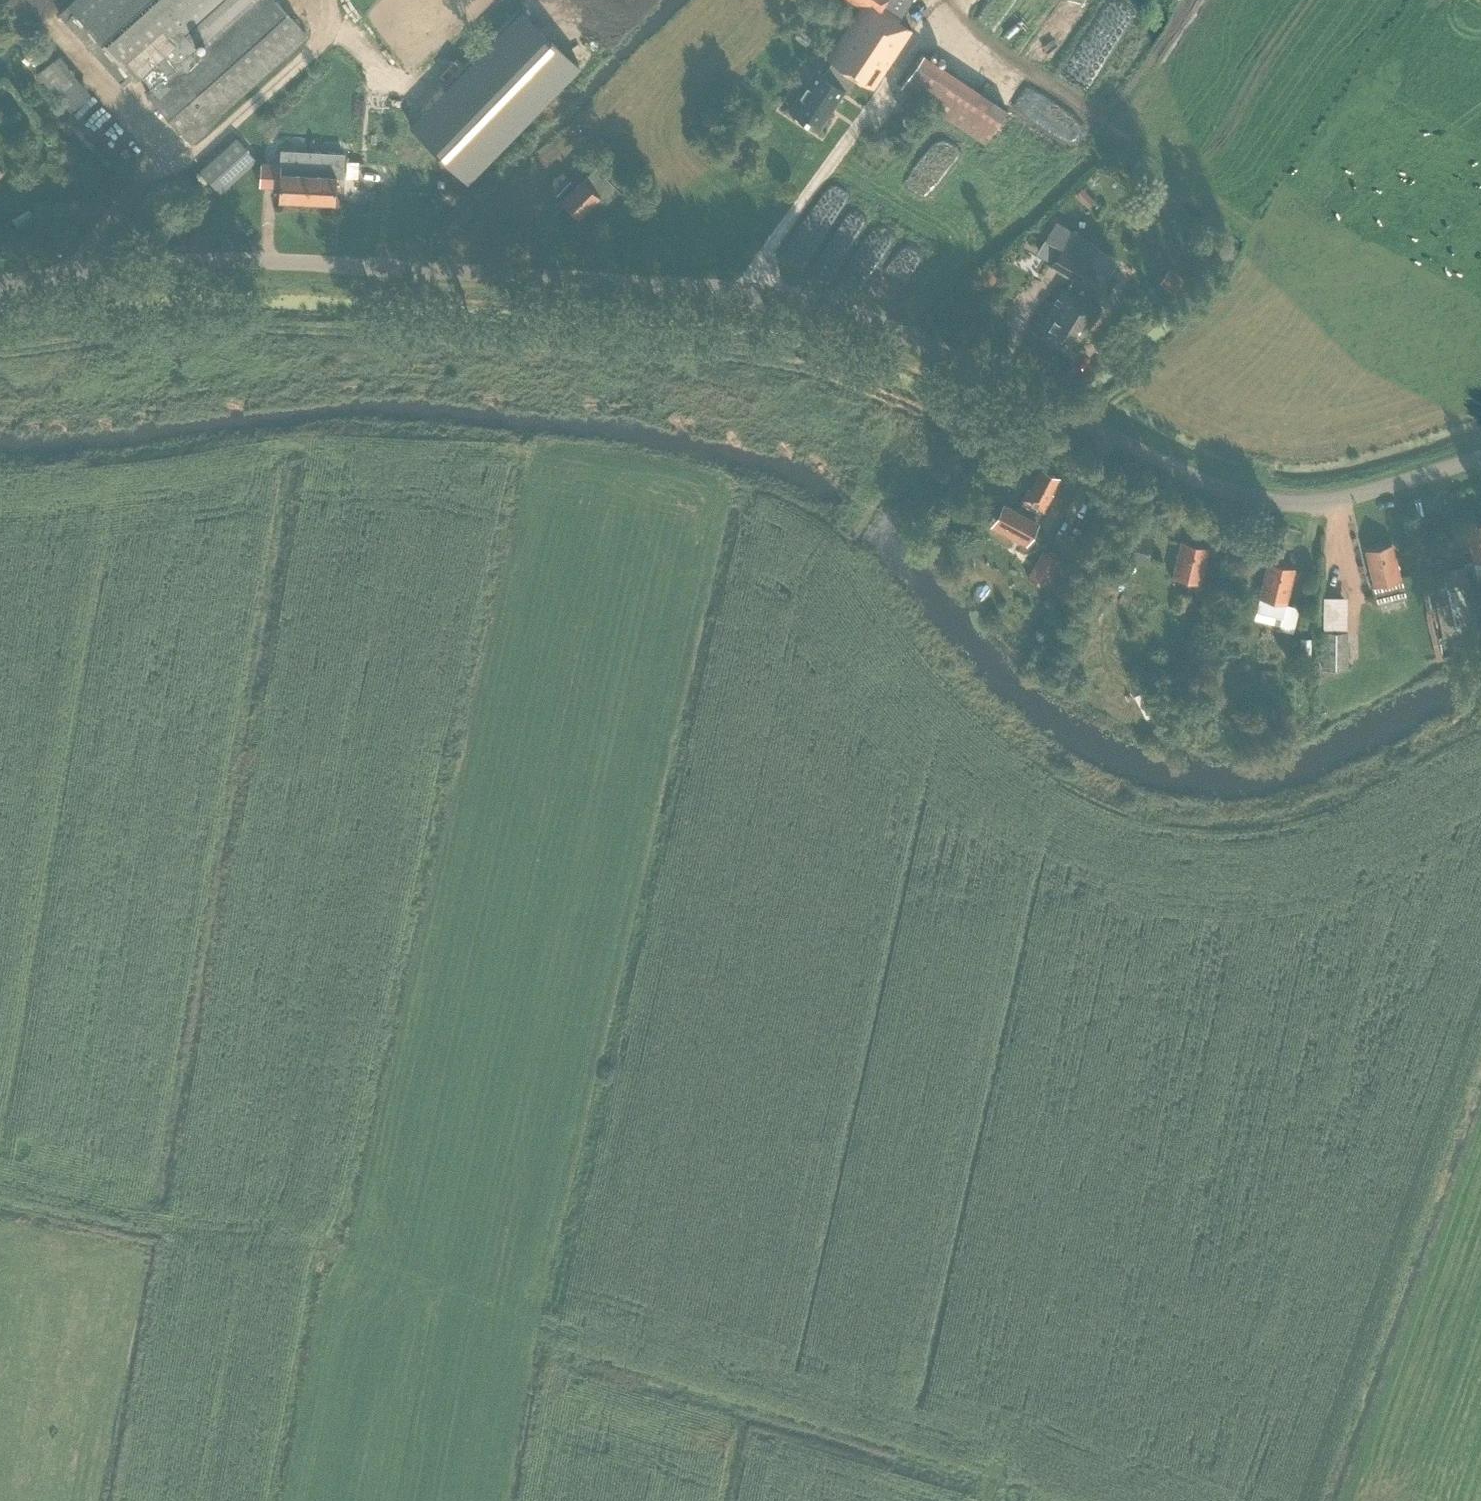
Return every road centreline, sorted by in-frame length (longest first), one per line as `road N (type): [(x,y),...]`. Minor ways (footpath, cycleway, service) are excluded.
road 1 (unclassified): [(1480,466),(1308,512),(1238,499),(899,346),(706,296),(514,280),(184,270),(0,281)]

